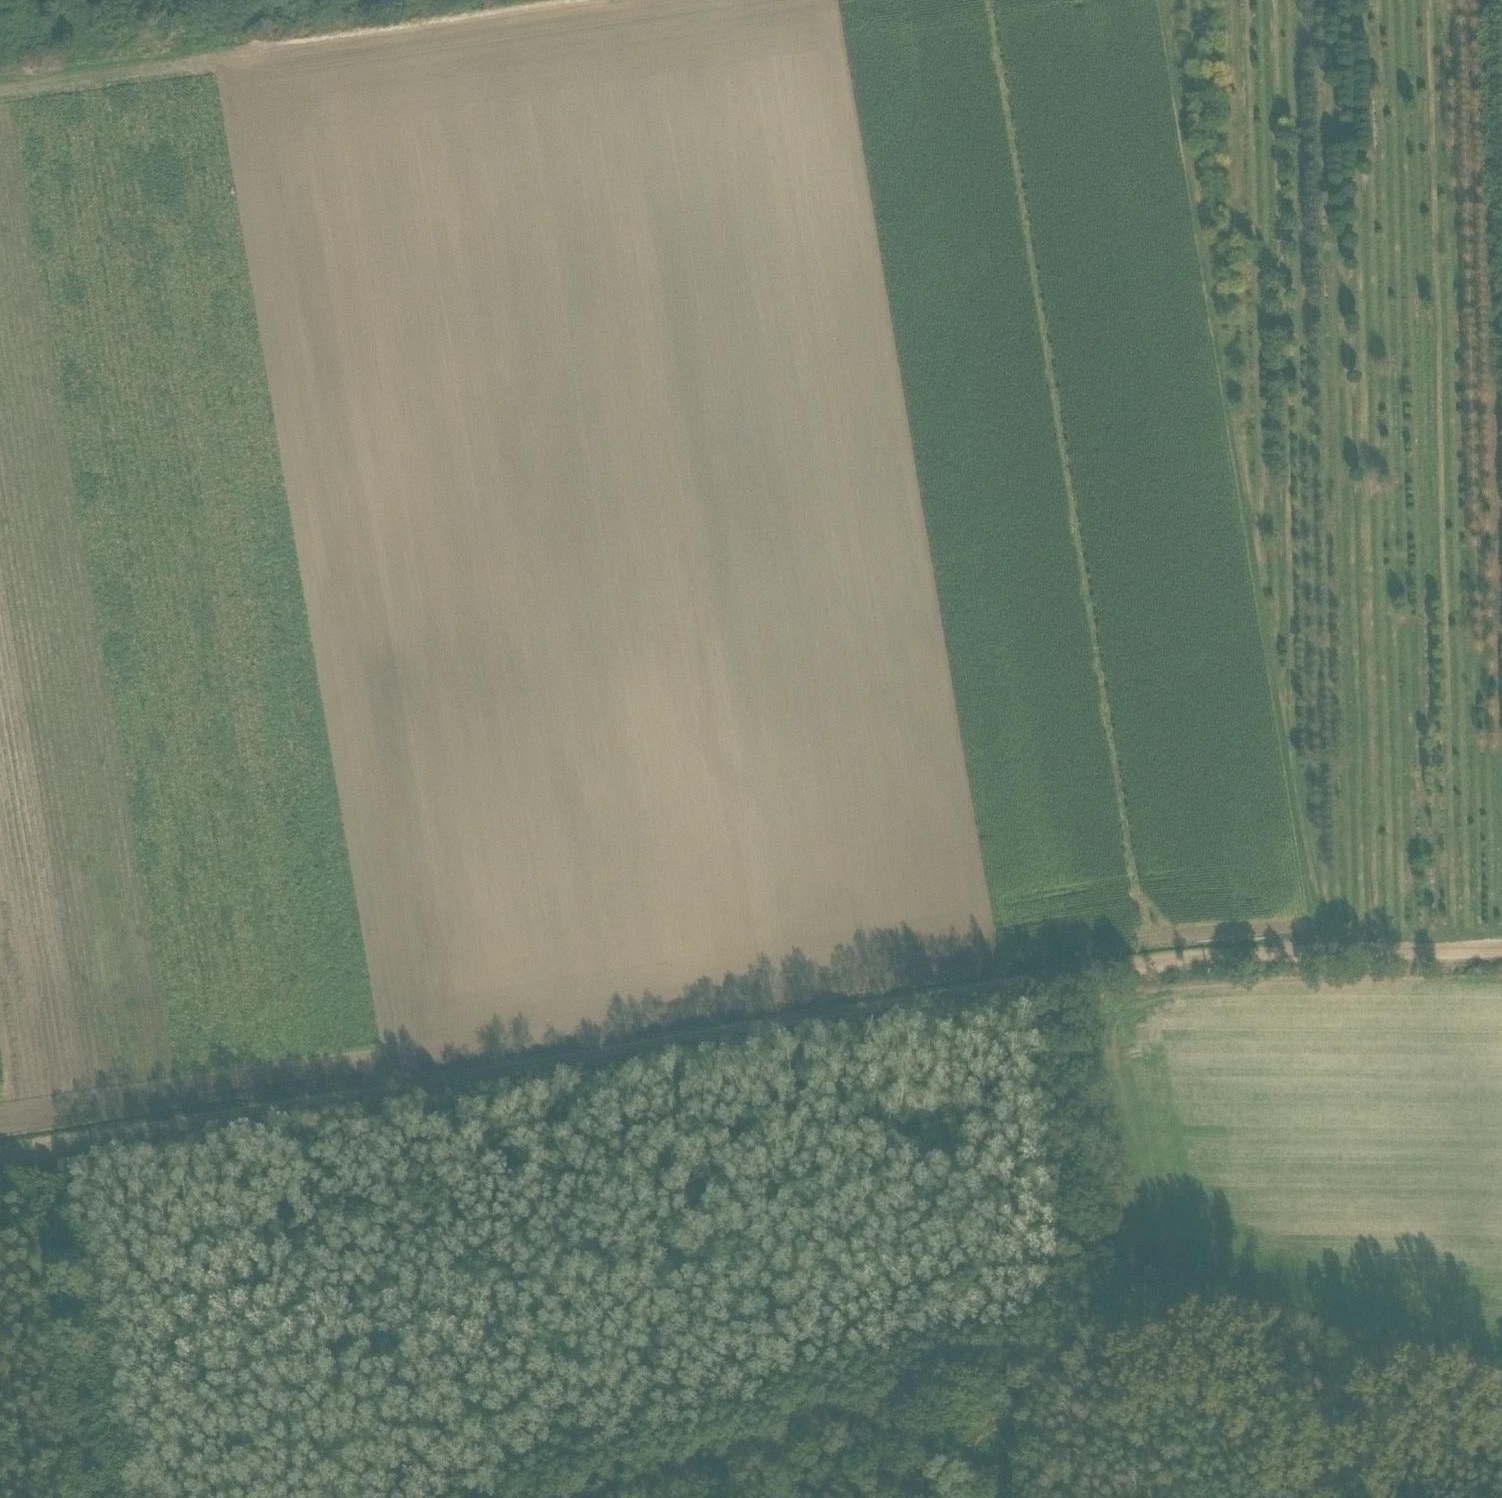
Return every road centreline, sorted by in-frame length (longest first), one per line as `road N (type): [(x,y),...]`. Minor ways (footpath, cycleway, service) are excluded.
road 1 (track): [(1501,959),(1302,956),(0,1161)]
road 2 (track): [(1053,990),(1097,1297)]

